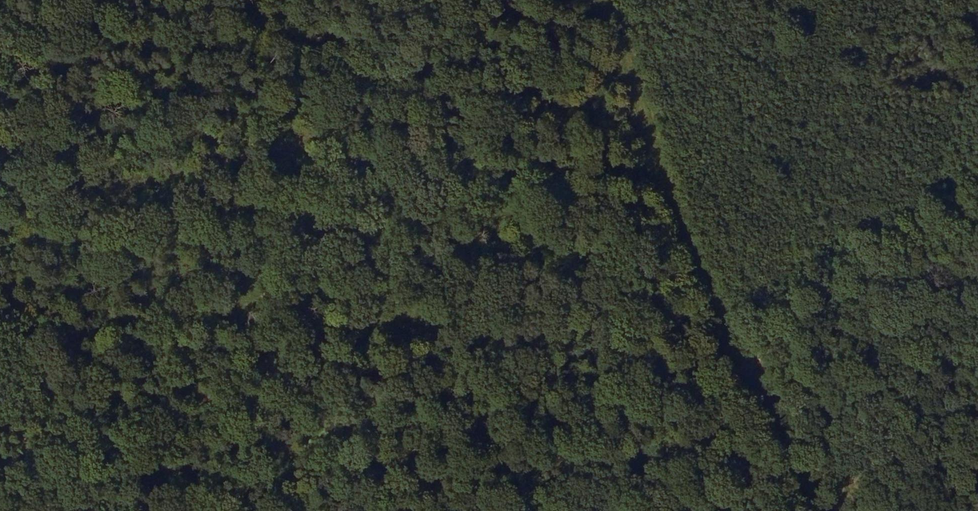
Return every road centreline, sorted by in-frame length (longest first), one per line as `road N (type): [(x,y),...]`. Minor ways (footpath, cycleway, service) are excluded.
road 1 (track): [(635,0),(703,236),(835,510)]

